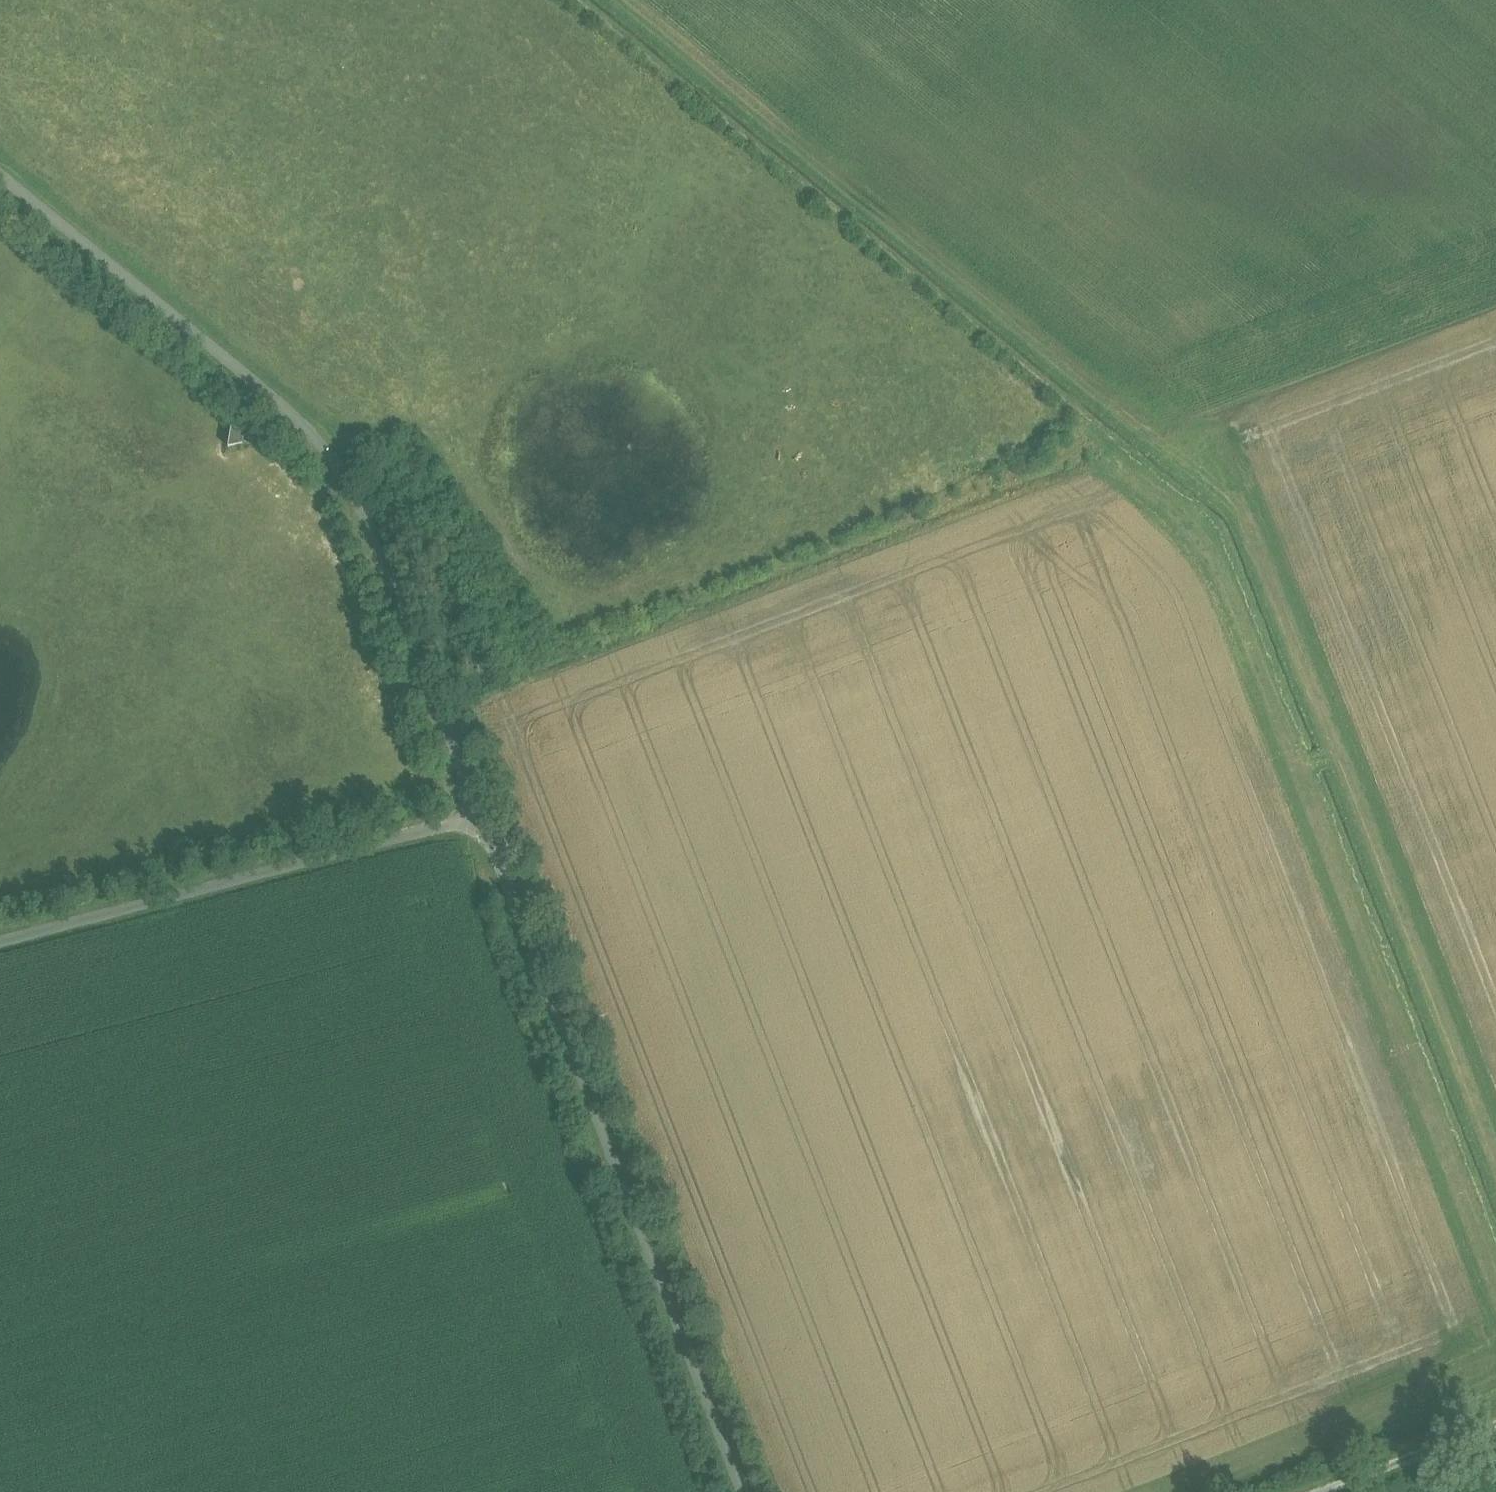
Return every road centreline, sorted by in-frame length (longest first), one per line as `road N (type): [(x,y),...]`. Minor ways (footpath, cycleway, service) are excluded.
road 1 (unclassified): [(481,812),(376,536),(305,423),(0,175)]
road 2 (unclassified): [(751,1491),(481,812)]
road 3 (unclassified): [(481,812),(0,940)]
road 4 (track): [(1320,1491),(1495,1424)]

